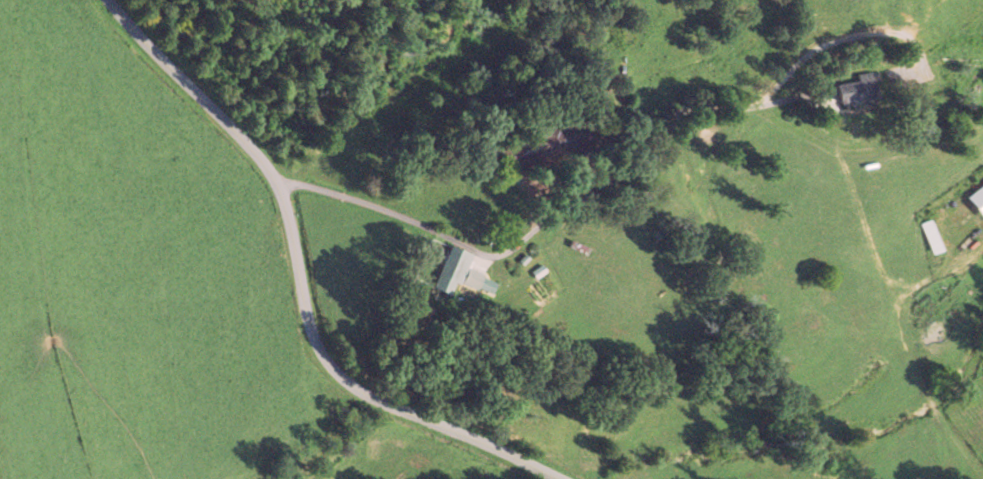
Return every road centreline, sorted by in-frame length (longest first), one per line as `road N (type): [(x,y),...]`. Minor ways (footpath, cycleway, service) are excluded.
road 1 (residential): [(282,190),(550,221),(762,129),(944,146),(953,67),(905,0)]
road 2 (residential): [(111,0),(265,160),(291,209),(316,330),(356,385),(567,478)]

